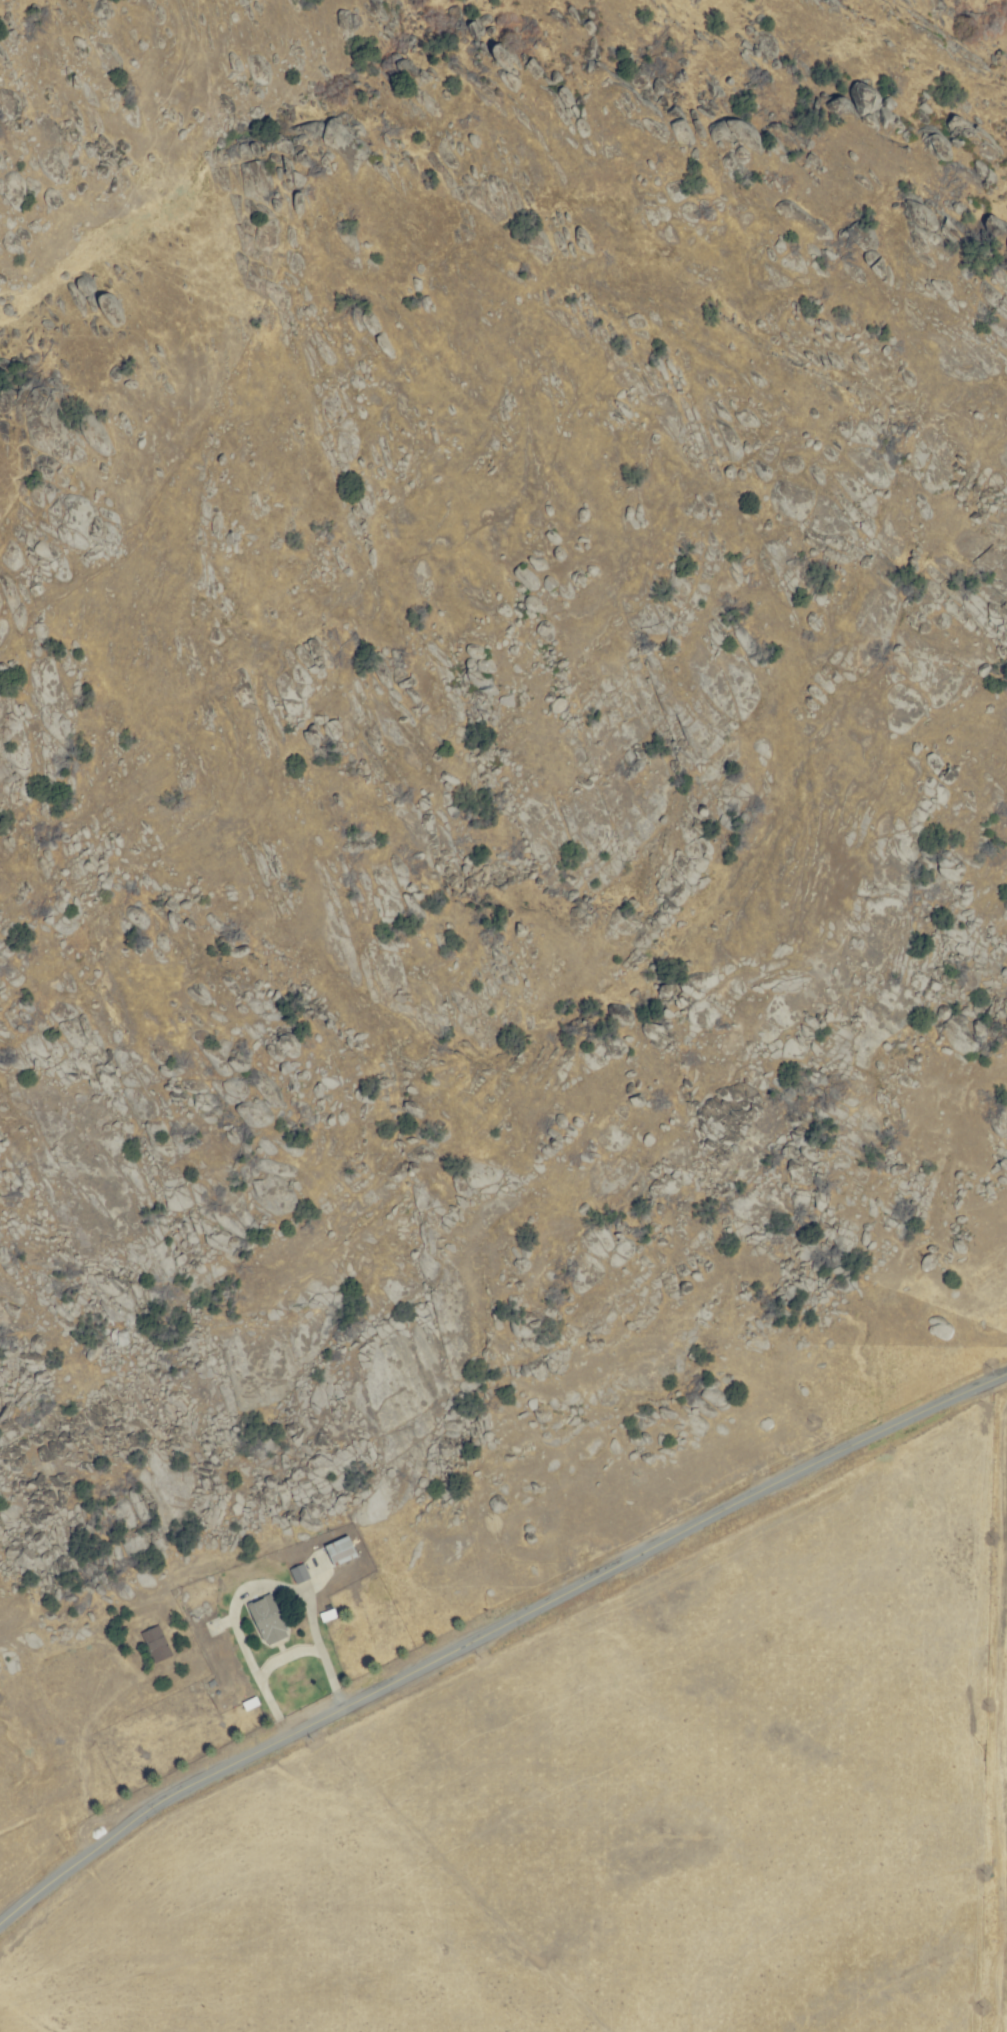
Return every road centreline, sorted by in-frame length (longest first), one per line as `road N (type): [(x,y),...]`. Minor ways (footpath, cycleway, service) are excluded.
road 1 (residential): [(304,1728),(1006,1374)]
road 2 (residential): [(0,1923),(151,1807),(304,1728)]

